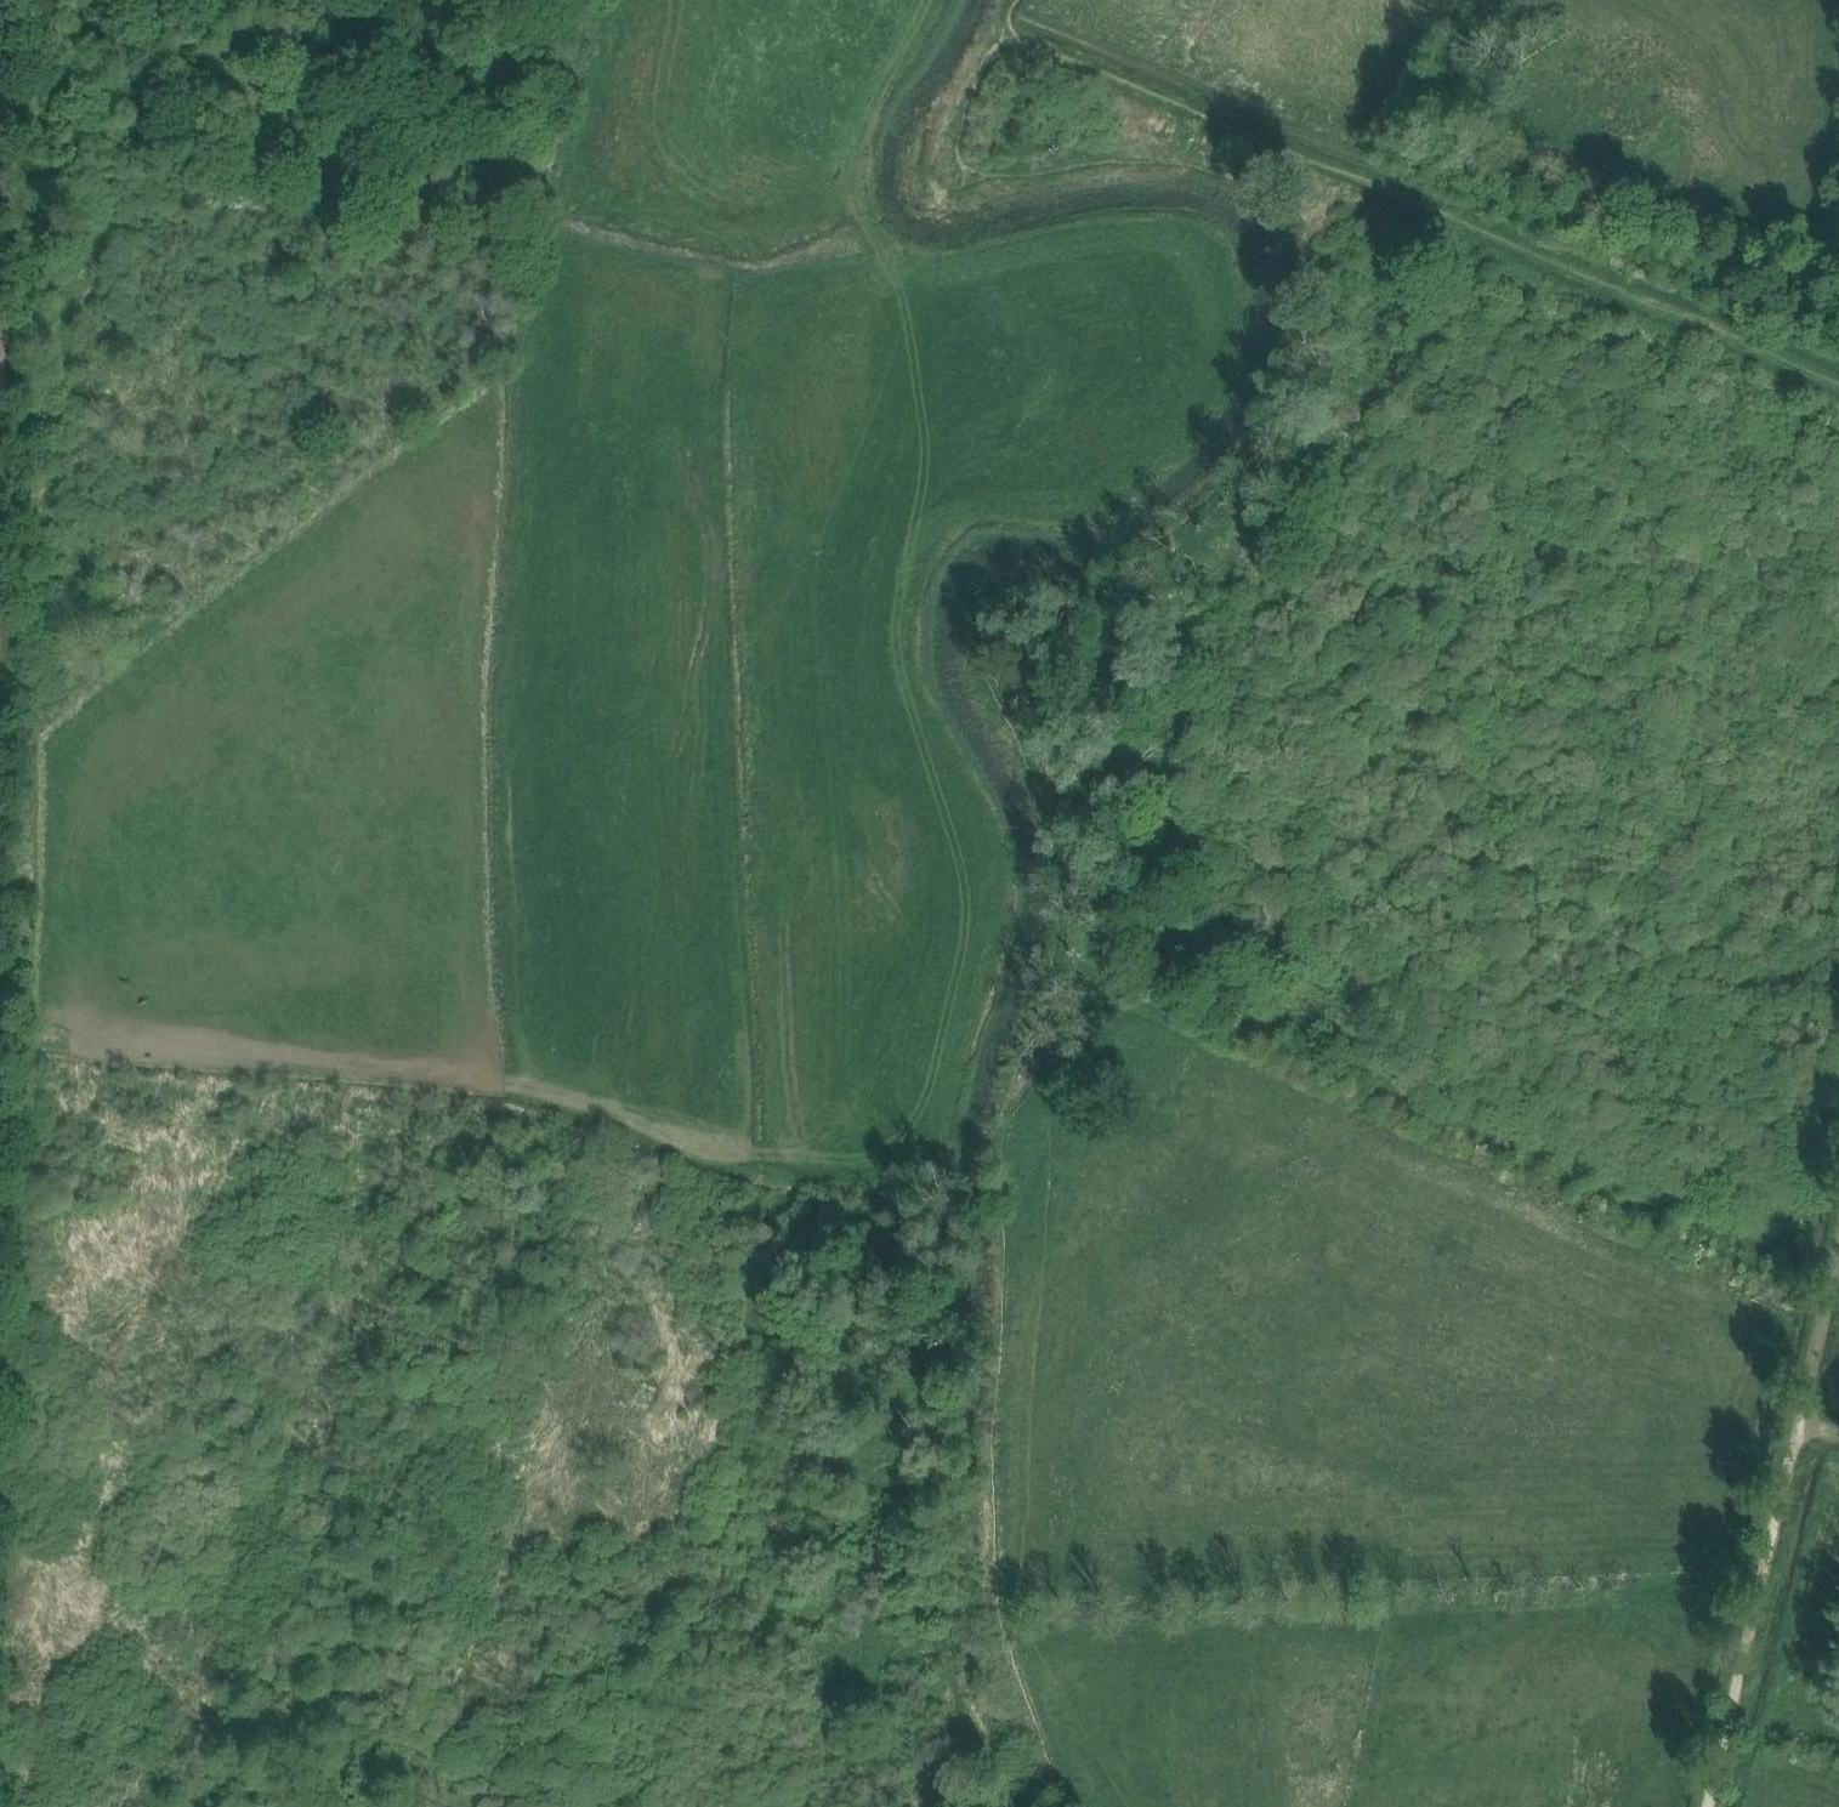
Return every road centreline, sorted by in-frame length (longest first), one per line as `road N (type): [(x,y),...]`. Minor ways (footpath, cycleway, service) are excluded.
road 1 (track): [(1709,1806),(1838,1262)]
road 2 (unclassified): [(0,307),(7,0)]

